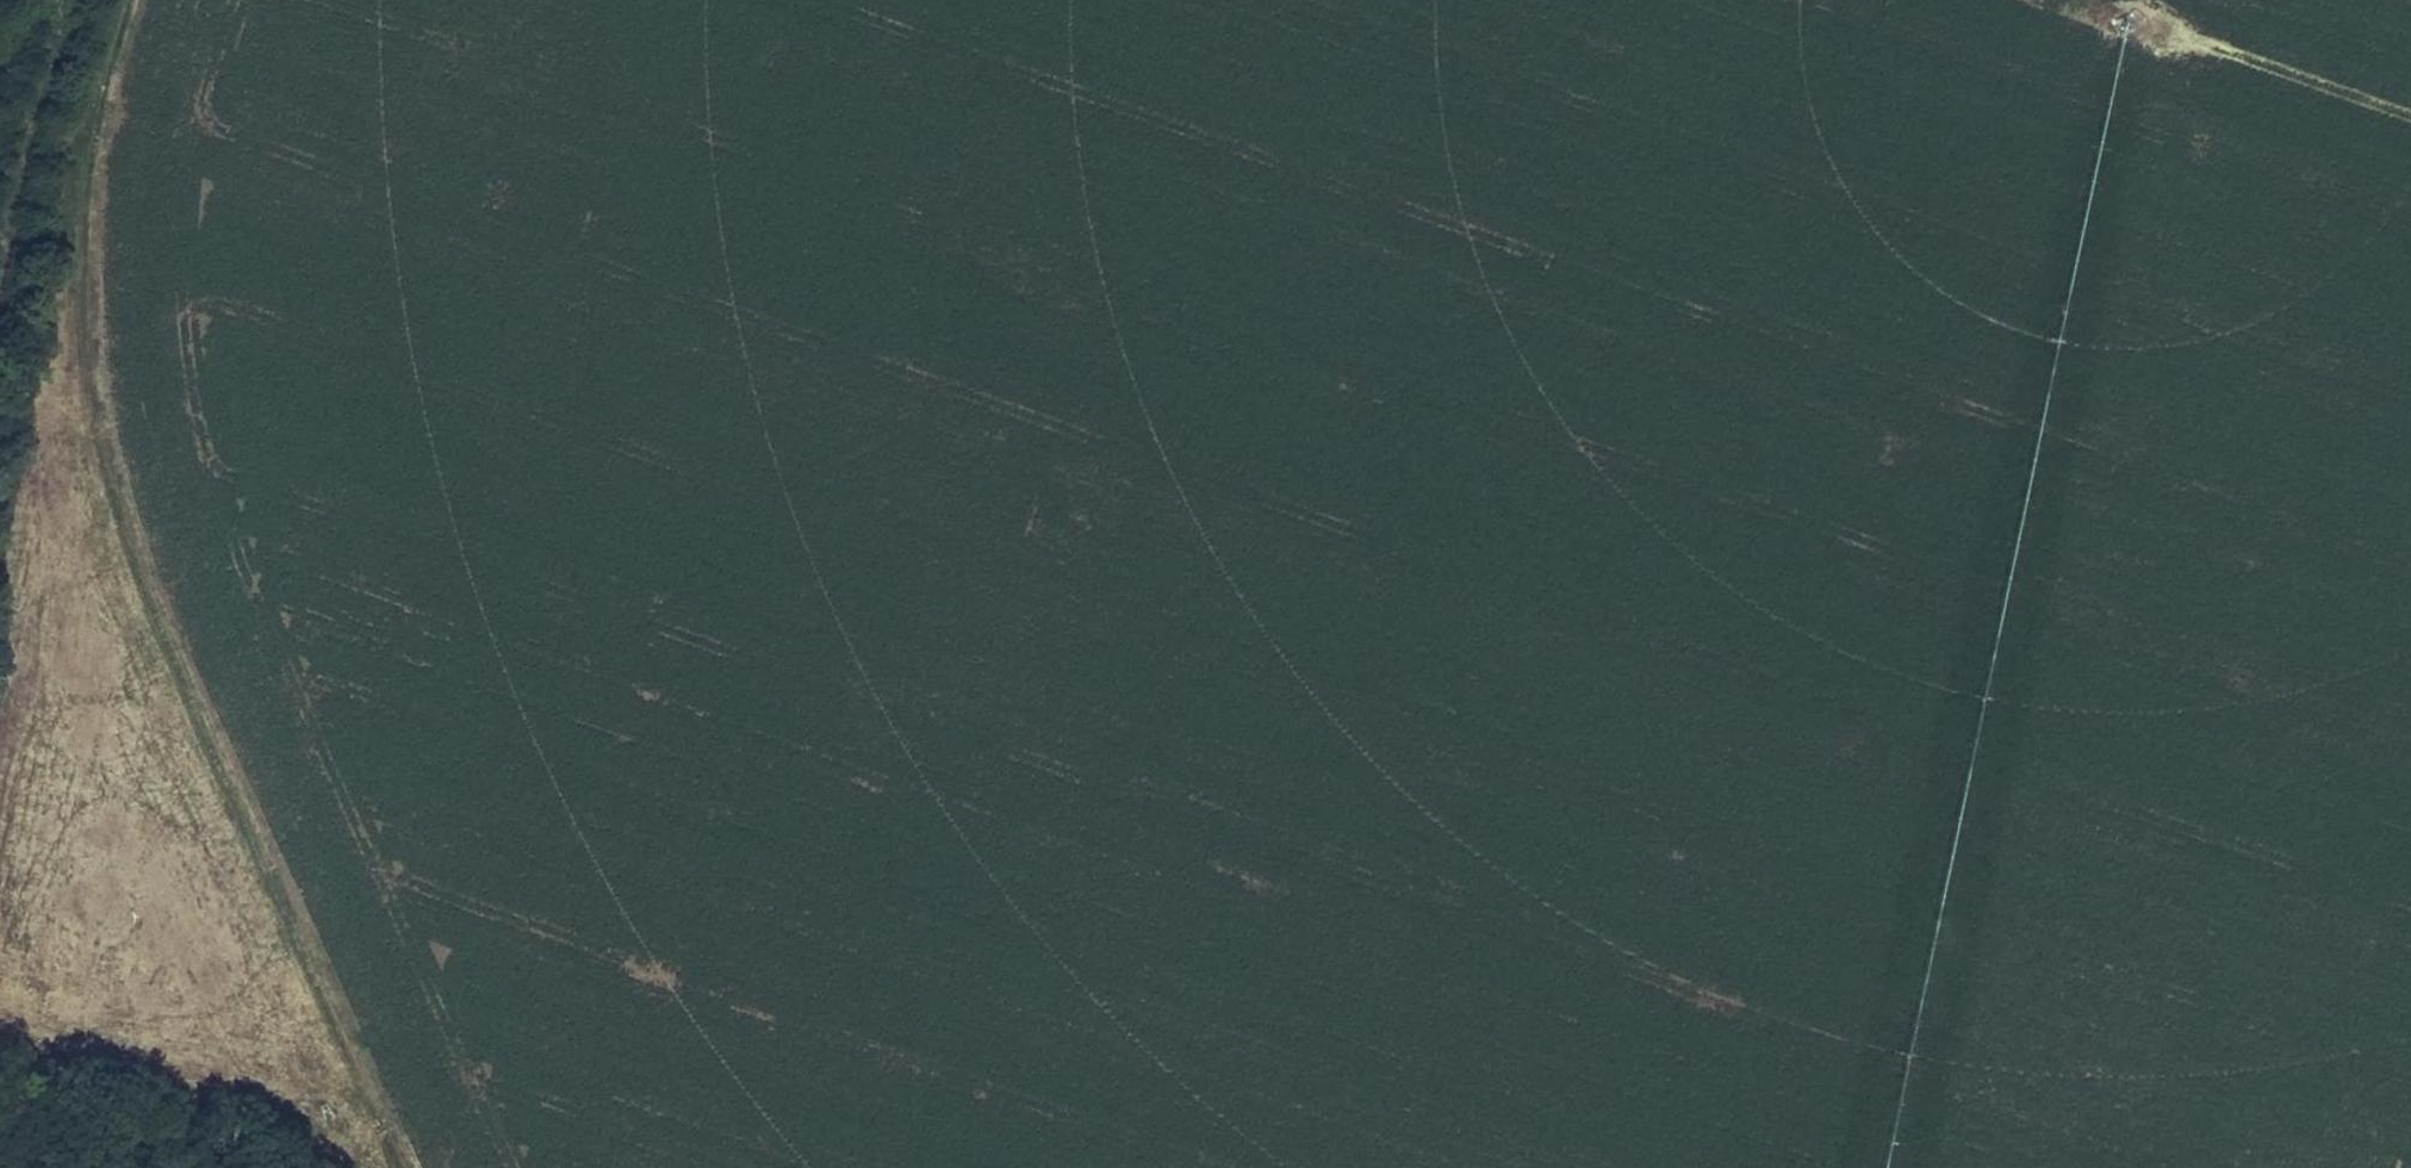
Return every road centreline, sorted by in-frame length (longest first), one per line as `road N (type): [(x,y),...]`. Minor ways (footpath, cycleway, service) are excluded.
road 1 (track): [(406,1167),(151,600),(76,370),(85,177),(144,0)]

